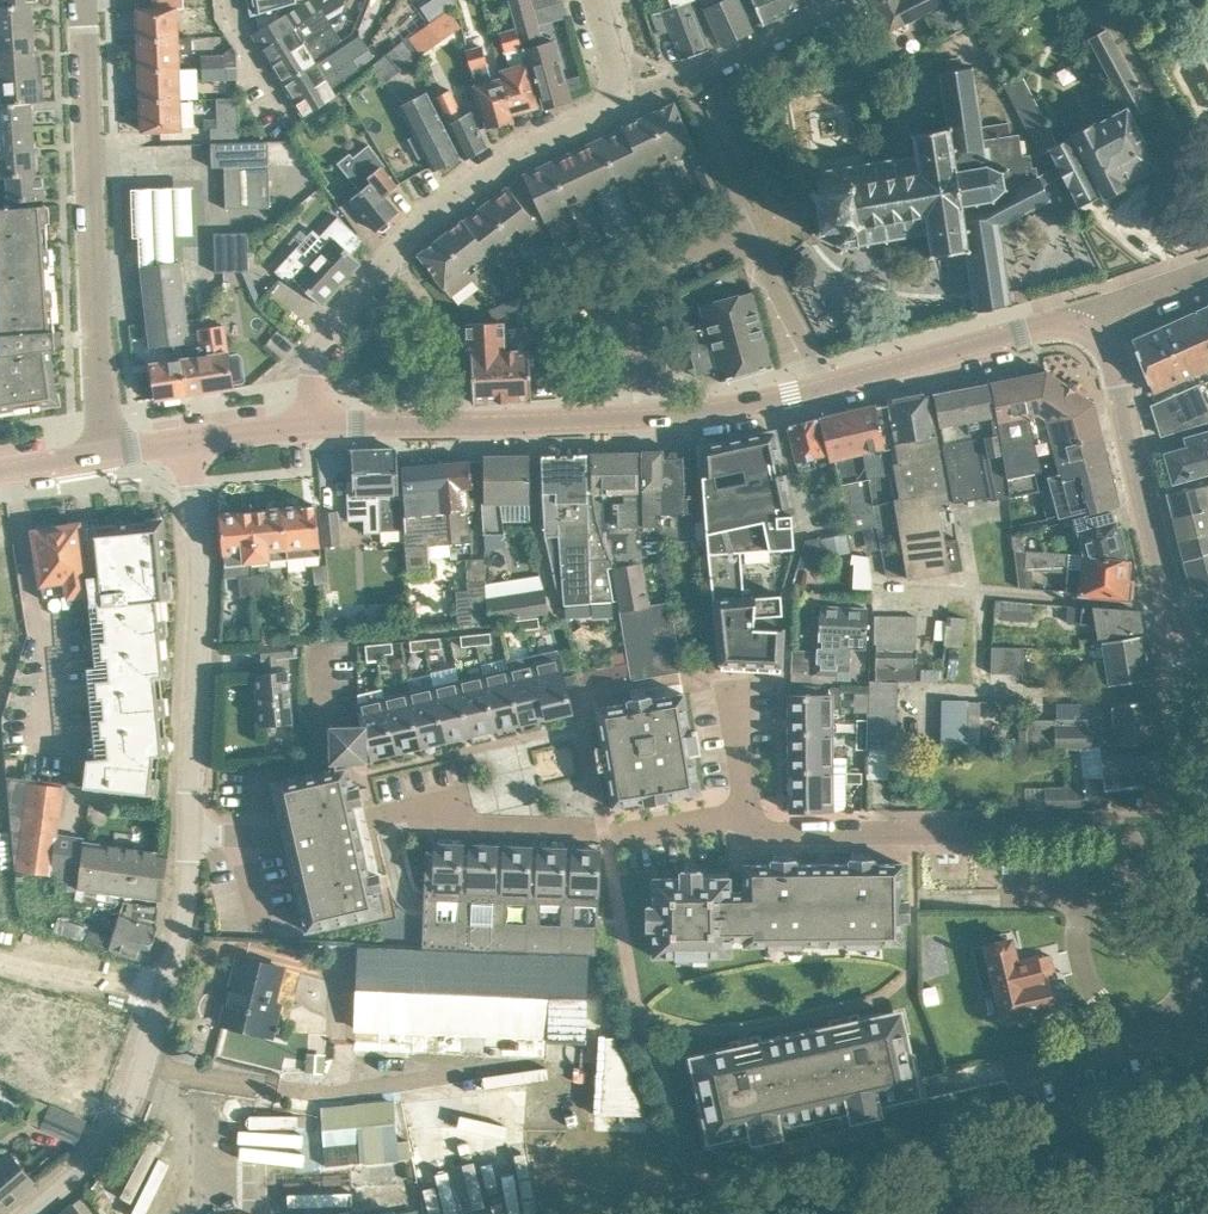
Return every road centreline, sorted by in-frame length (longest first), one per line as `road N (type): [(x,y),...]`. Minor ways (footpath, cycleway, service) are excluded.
road 1 (tertiary): [(308,427),(710,410),(1027,330),(1082,328)]
road 2 (residential): [(748,813),(616,835),(471,825),(435,801),(284,836),(189,831)]
road 3 (residential): [(308,427),(323,338),(406,236),(503,157),(616,97)]
road 4 (residential): [(110,451),(95,322),(85,0)]
road 5 (residential): [(748,813),(756,827),(782,833),(1110,828),(1135,848),(1140,875)]
road 6 (tertiary): [(1207,727),(1157,557),(1122,390),(1108,350),(1082,328)]
road 7 (residential): [(189,831),(202,569),(187,442)]
road 8 (residential): [(27,1213),(122,1122),(158,1011)]
road 9 (residential): [(616,97),(682,76),(819,14),(833,0)]
road 10 (residential): [(1140,875),(1117,876),(1090,892),(1078,925),(1081,960),(1098,996),(1133,1020)]
road 11 (residential): [(1133,1020),(1162,1014),(1179,996),(1192,961),(1178,904),(1140,875)]
road 12 (residential): [(158,1011),(184,907),(189,831)]
road 13 (residential): [(0,966),(158,1011)]
road 14 (residential): [(1133,1020),(1129,1044),(1008,1071)]
road 15 (tertiary): [(1082,328),(1097,308),(1207,271)]
road 16 (residential): [(731,675),(748,813)]
road 17 (residential): [(295,121),(247,47),(230,0)]
road 18 (tertiary): [(187,442),(308,427)]

